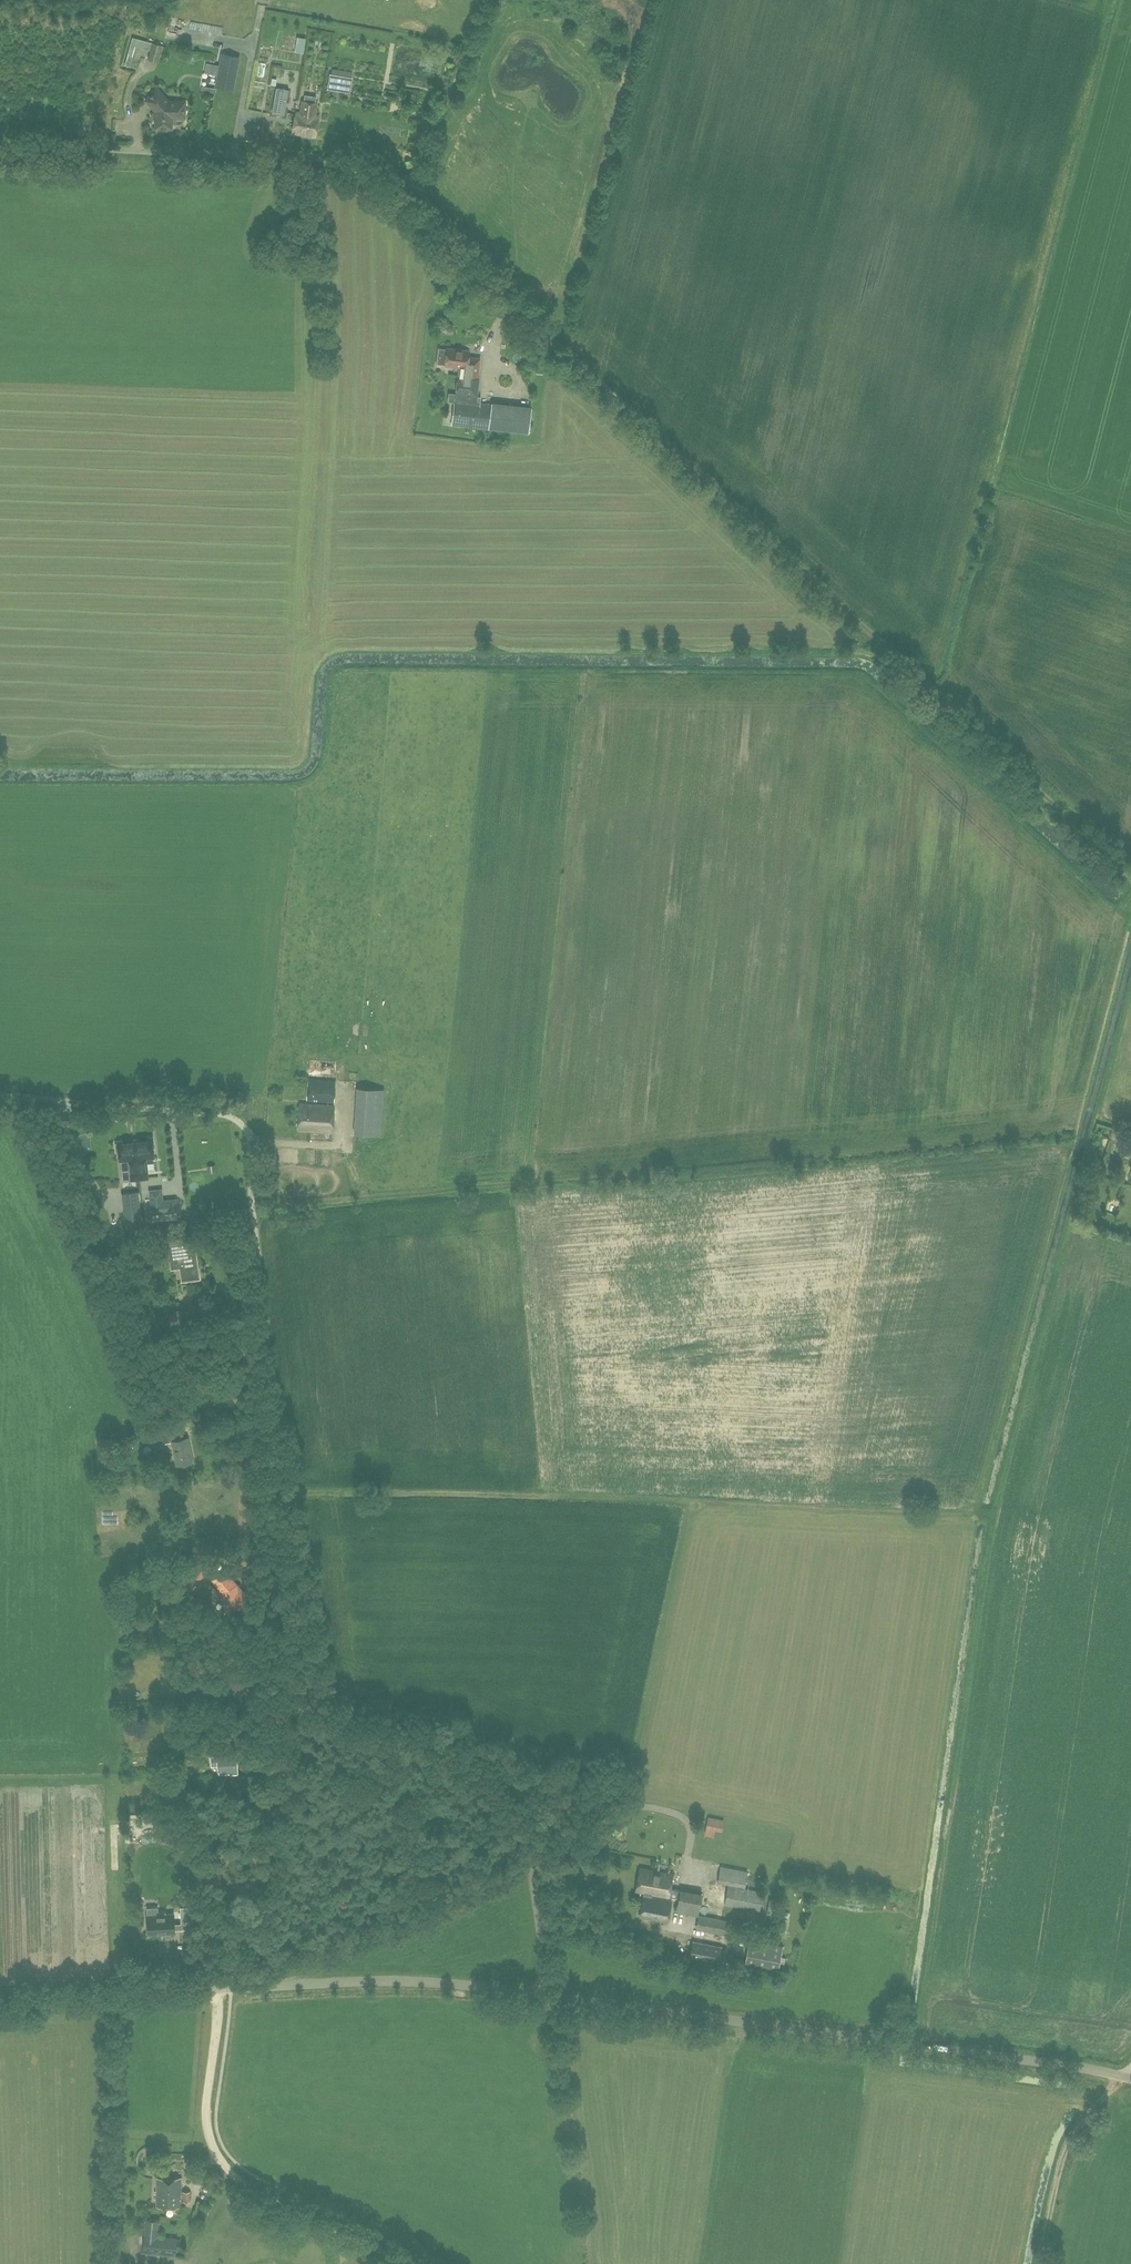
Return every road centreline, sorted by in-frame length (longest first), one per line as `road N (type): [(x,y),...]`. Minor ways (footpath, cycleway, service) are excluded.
road 1 (unclassified): [(1130,2078),(434,1984),(0,2001)]
road 2 (track): [(1130,878),(509,302)]
road 3 (unclassified): [(284,1494),(243,1127),(232,1117),(0,1095)]
road 4 (unclassified): [(509,302),(383,185),(345,162),(295,153),(0,145)]
road 5 (track): [(397,2263),(272,2199),(220,2160),(208,2127),(222,1990)]

